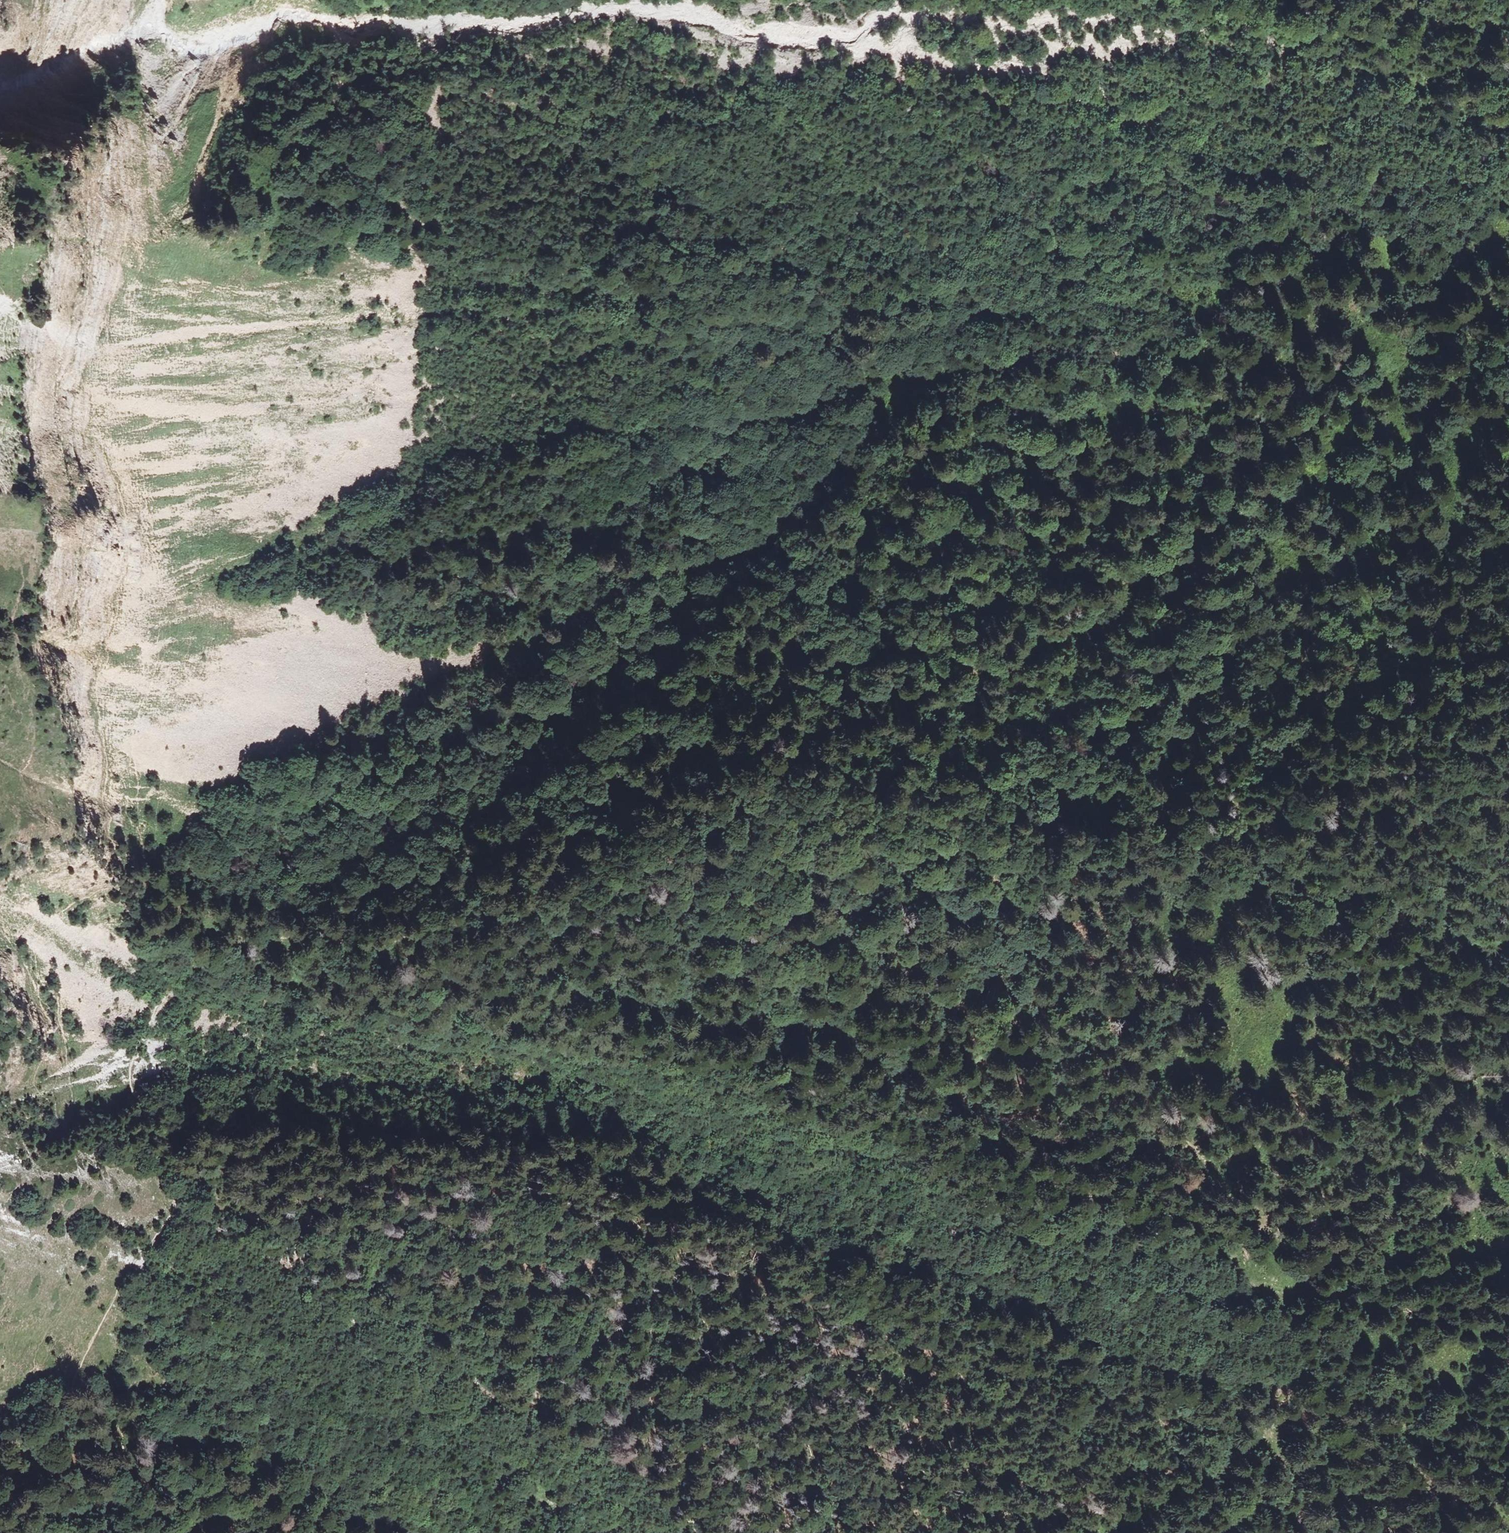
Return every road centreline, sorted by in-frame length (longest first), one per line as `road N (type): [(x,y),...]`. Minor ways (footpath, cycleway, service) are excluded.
road 1 (track): [(1508,244),(1437,282),(1379,351),(1360,404),(1286,495),(1271,529),(1303,601),(1337,623),(1508,682)]
road 2 (track): [(1299,1532),(1294,1489),(1265,1422),(1113,1532)]

